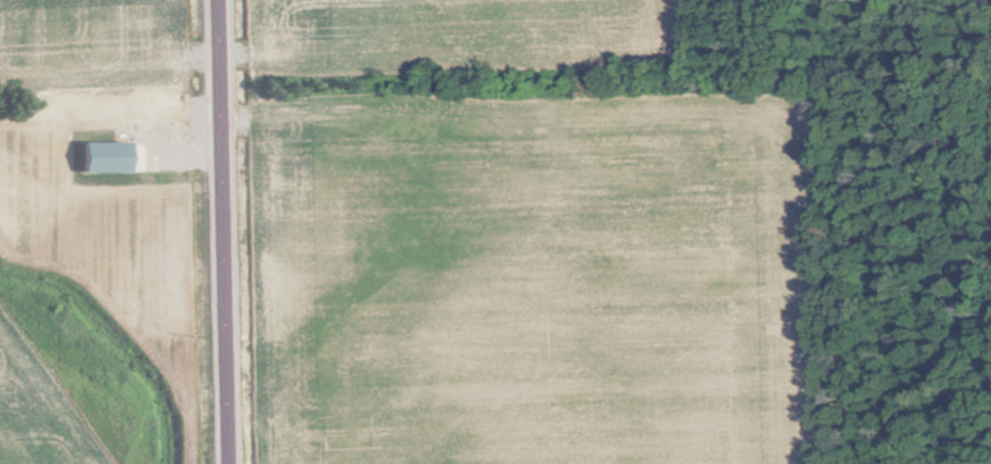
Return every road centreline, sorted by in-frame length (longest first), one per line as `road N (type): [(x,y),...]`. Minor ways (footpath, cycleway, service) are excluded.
road 1 (residential): [(230,463),(220,0)]

